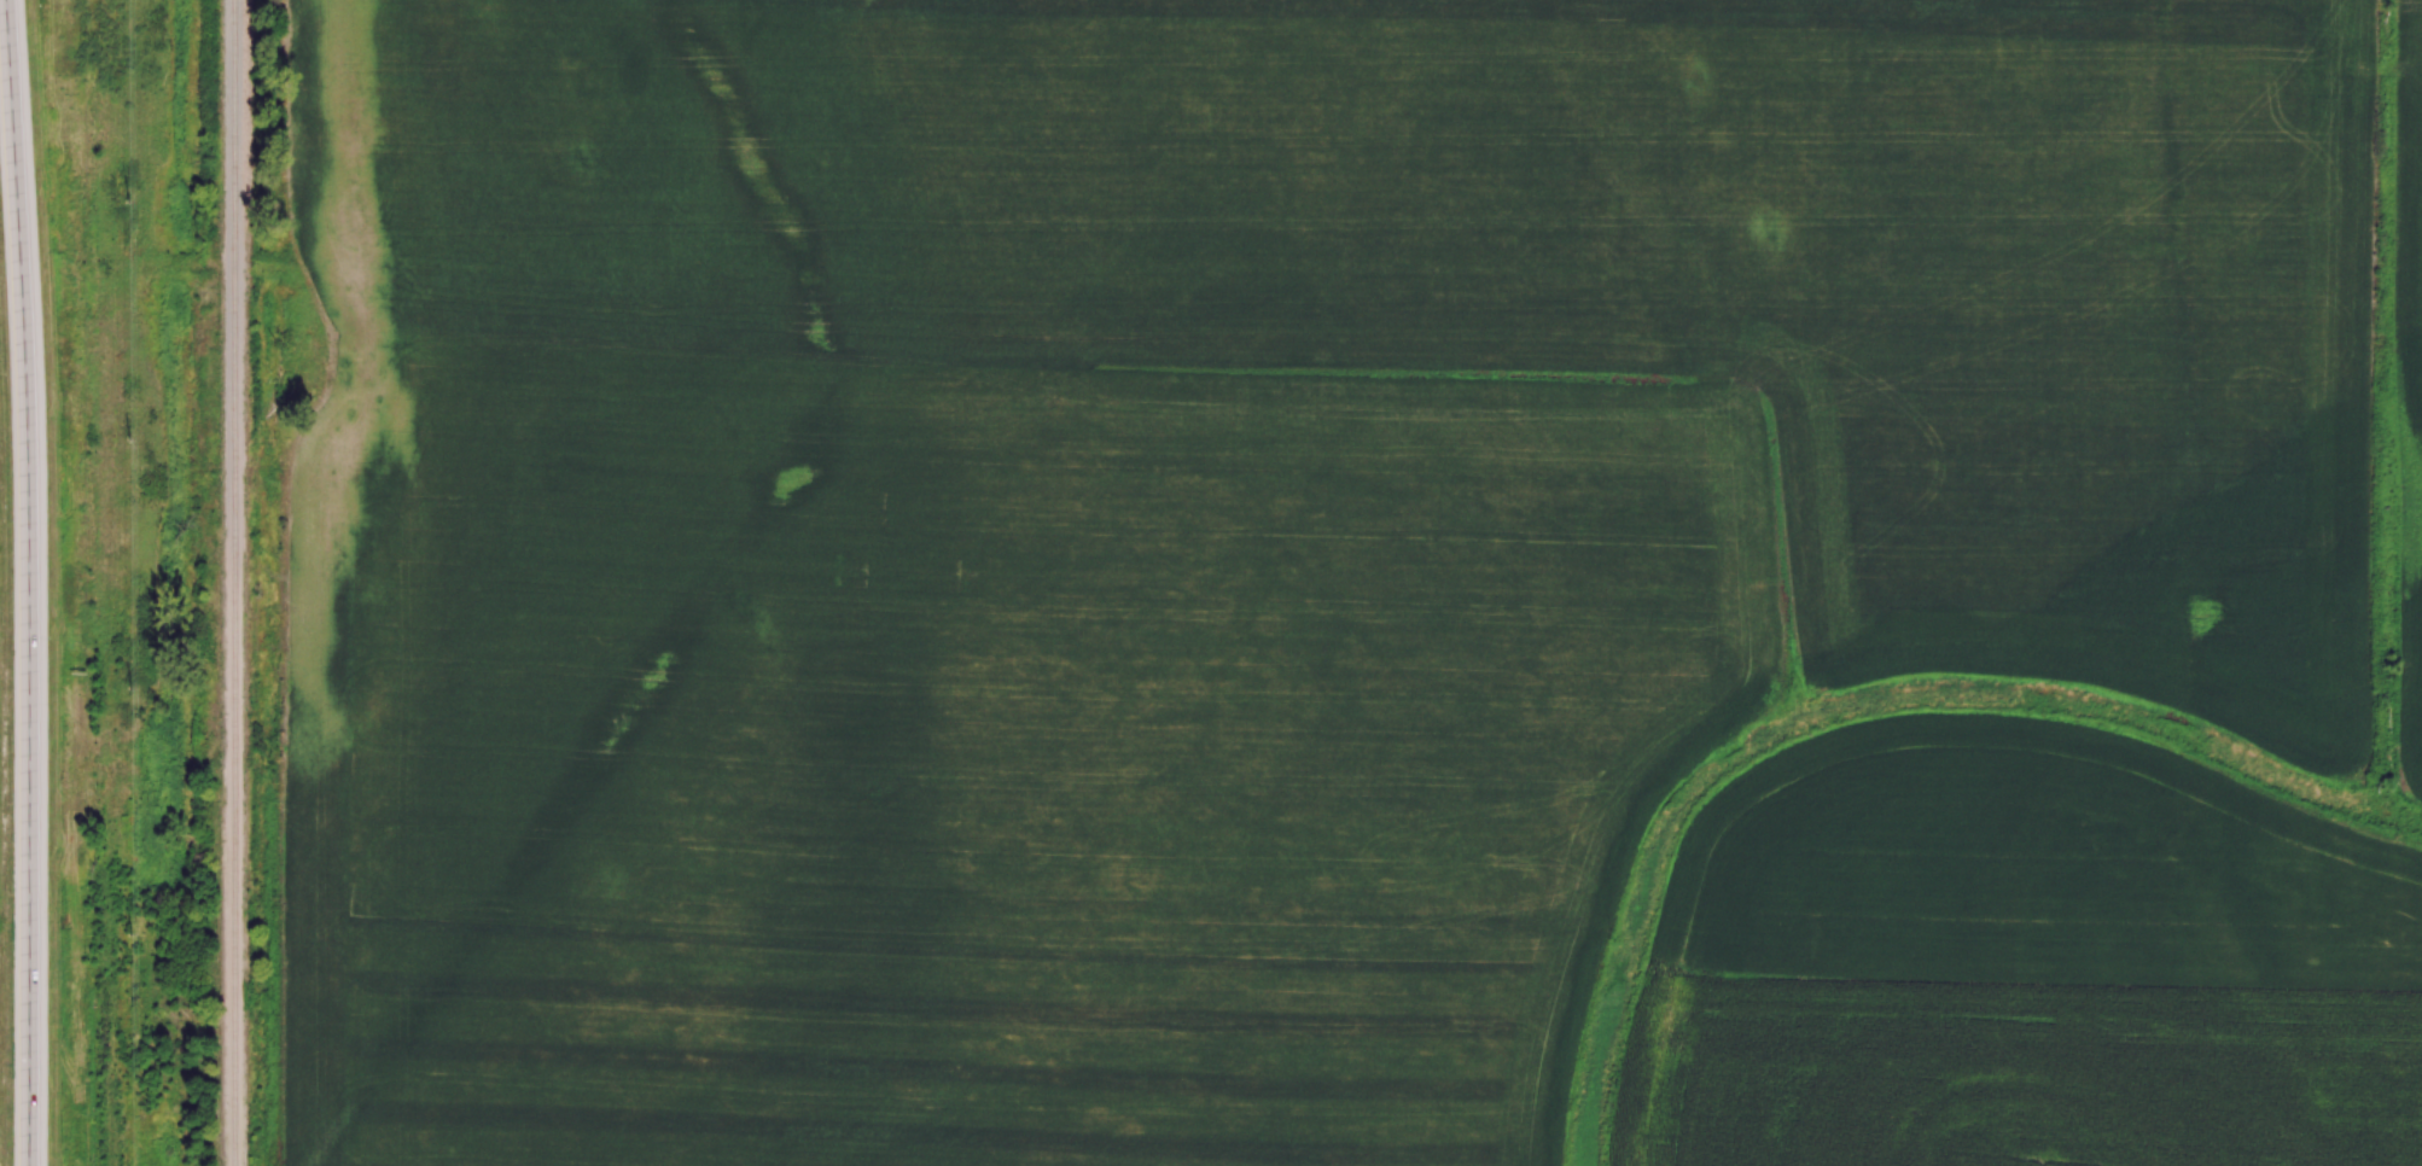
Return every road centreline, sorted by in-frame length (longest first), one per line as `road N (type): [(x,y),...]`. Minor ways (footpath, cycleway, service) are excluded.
road 1 (motorway): [(29,1165),(29,503),(6,0)]

